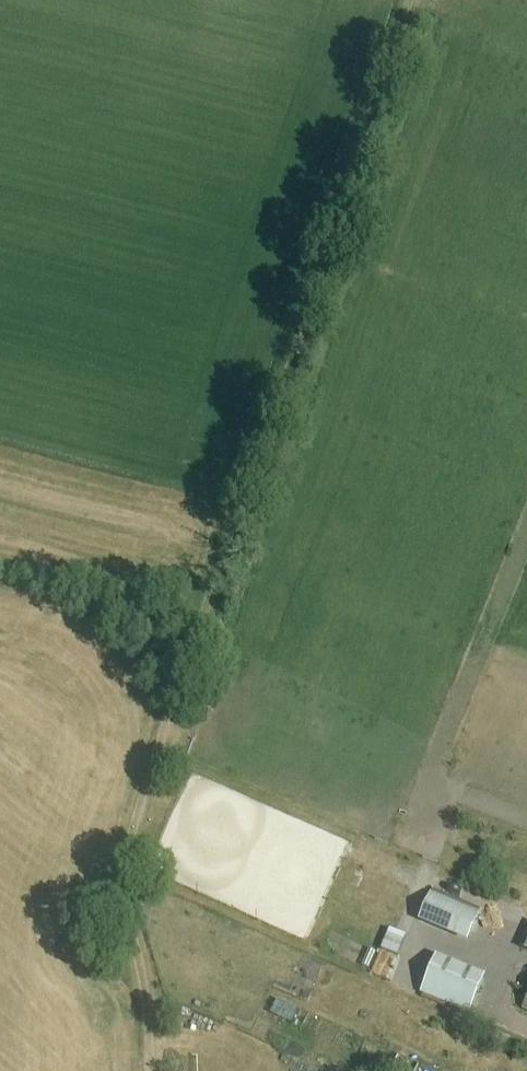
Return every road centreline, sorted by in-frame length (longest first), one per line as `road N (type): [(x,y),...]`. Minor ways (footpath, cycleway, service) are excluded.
road 1 (track): [(151,1070),(125,857),(415,0)]

